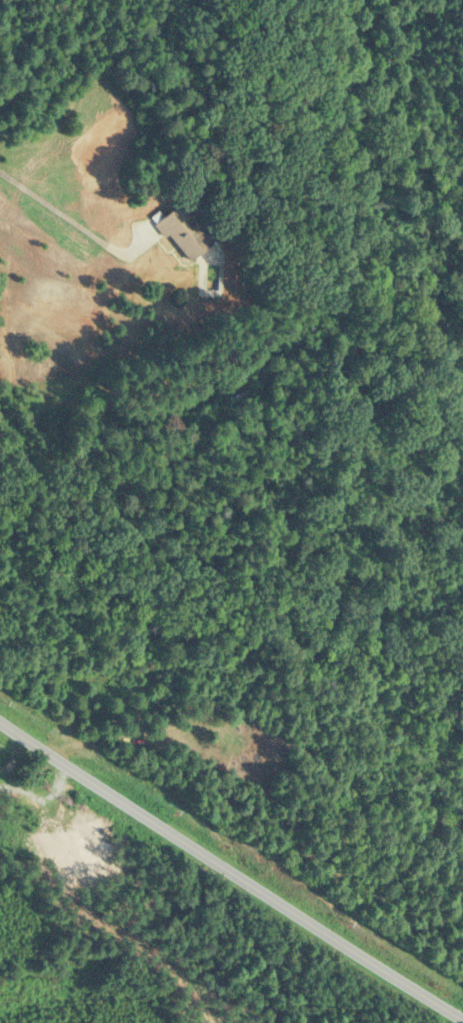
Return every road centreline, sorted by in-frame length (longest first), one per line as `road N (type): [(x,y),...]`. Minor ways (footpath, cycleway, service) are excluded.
road 1 (residential): [(462,1008),(0,698)]

